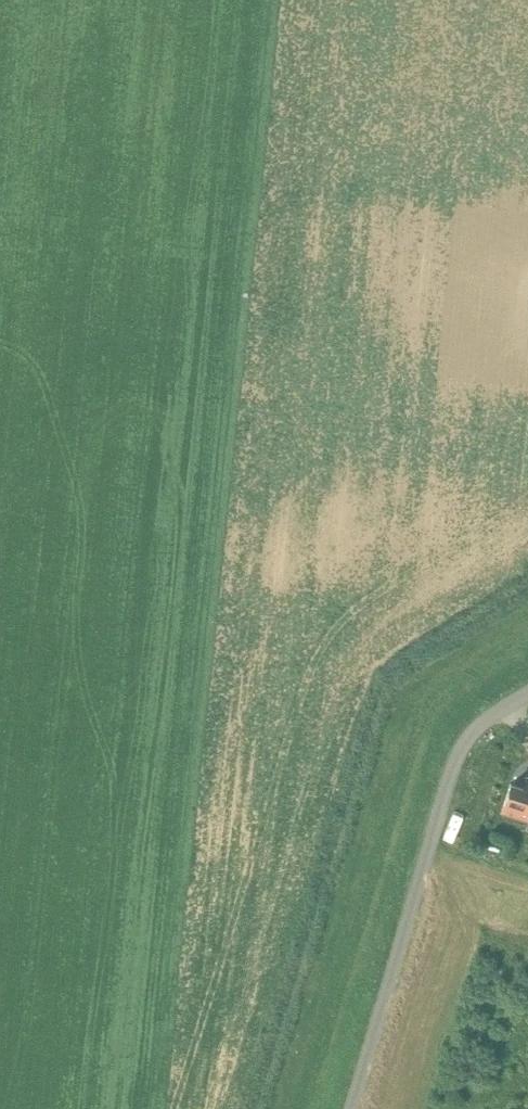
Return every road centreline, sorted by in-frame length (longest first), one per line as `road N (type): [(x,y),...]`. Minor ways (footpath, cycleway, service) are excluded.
road 1 (residential): [(354,1108),(471,735),(527,689)]

